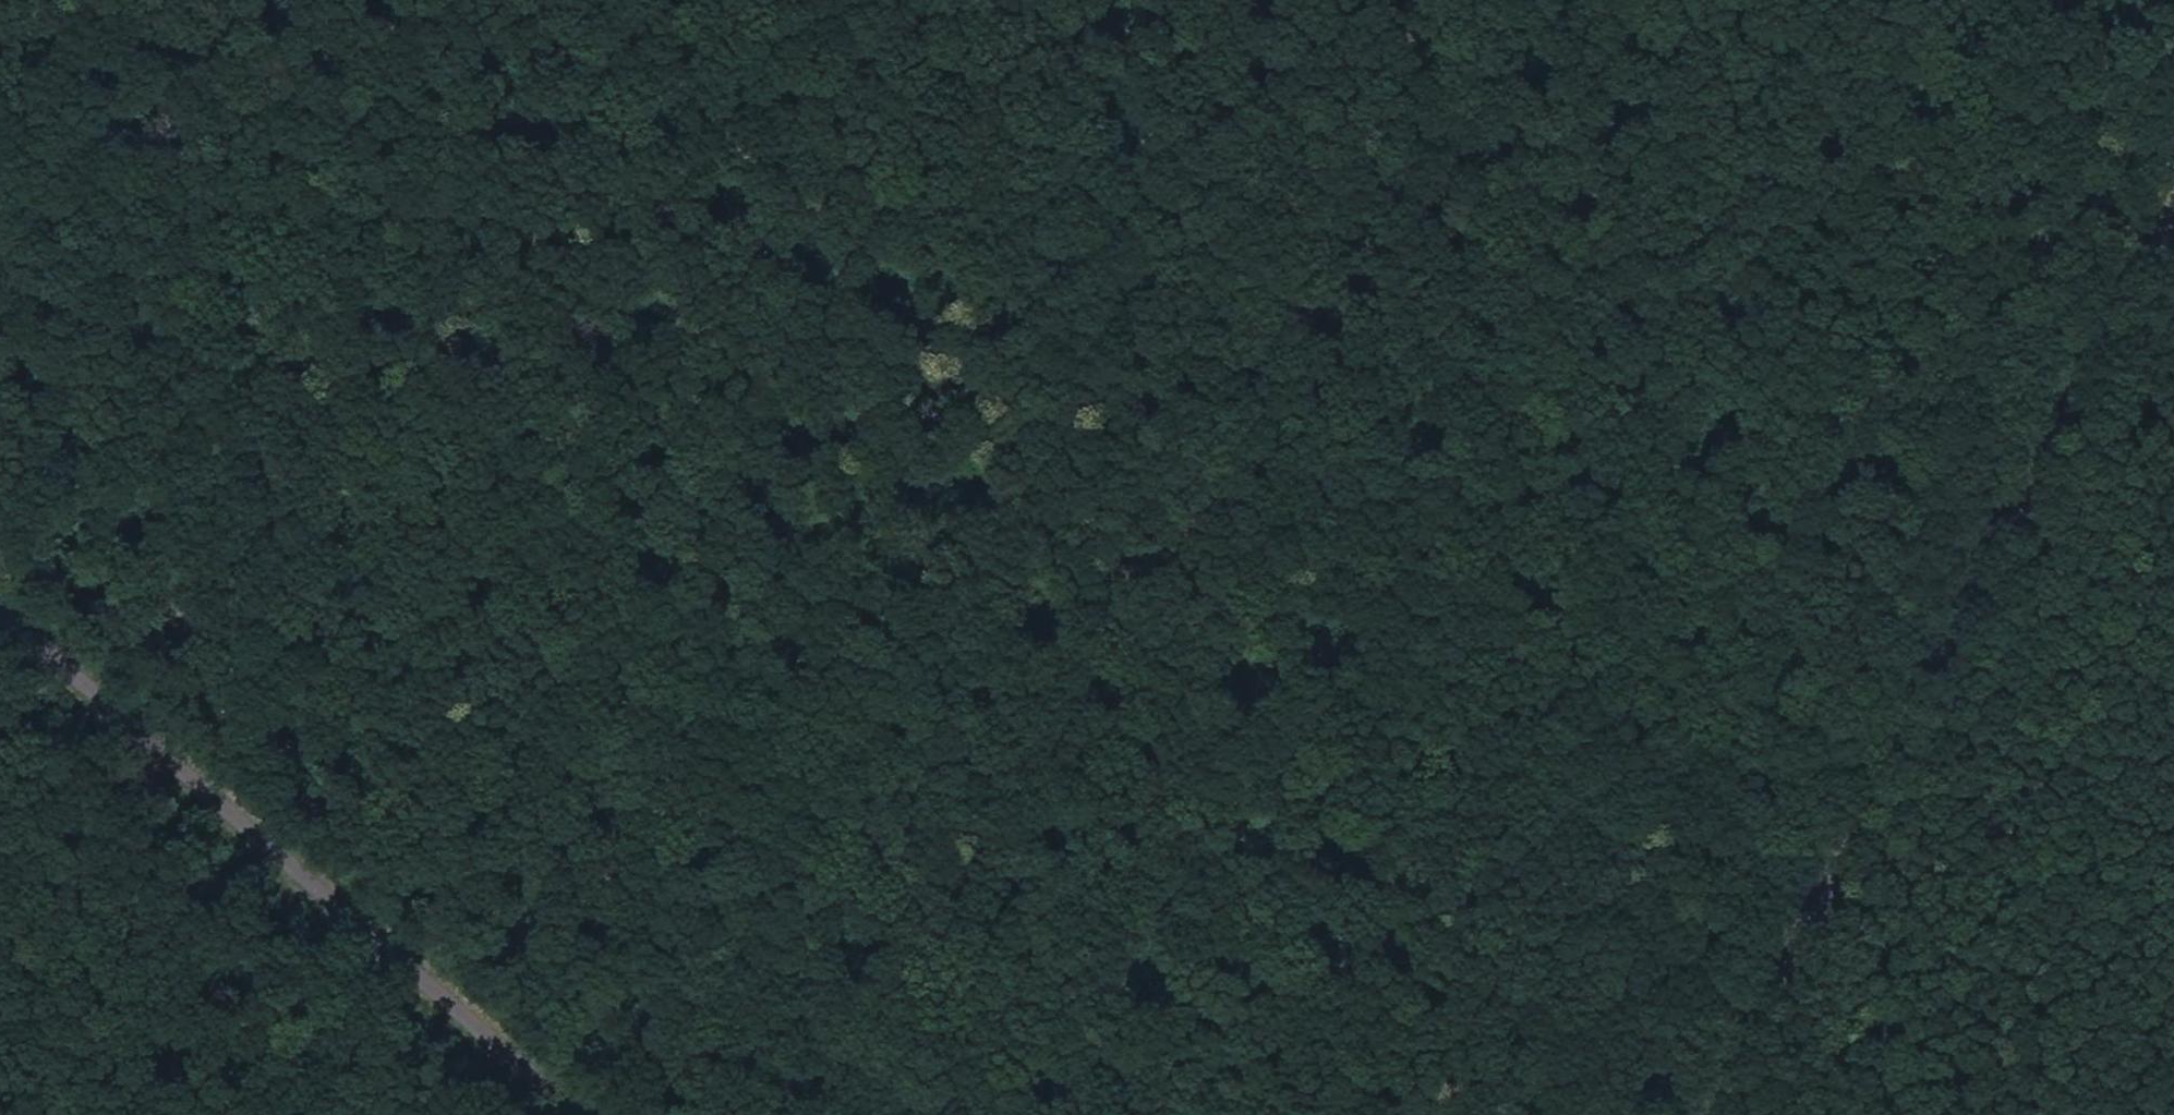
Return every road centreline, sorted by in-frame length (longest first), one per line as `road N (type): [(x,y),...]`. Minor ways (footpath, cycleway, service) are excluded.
road 1 (track): [(1703,1114),(2173,149)]

